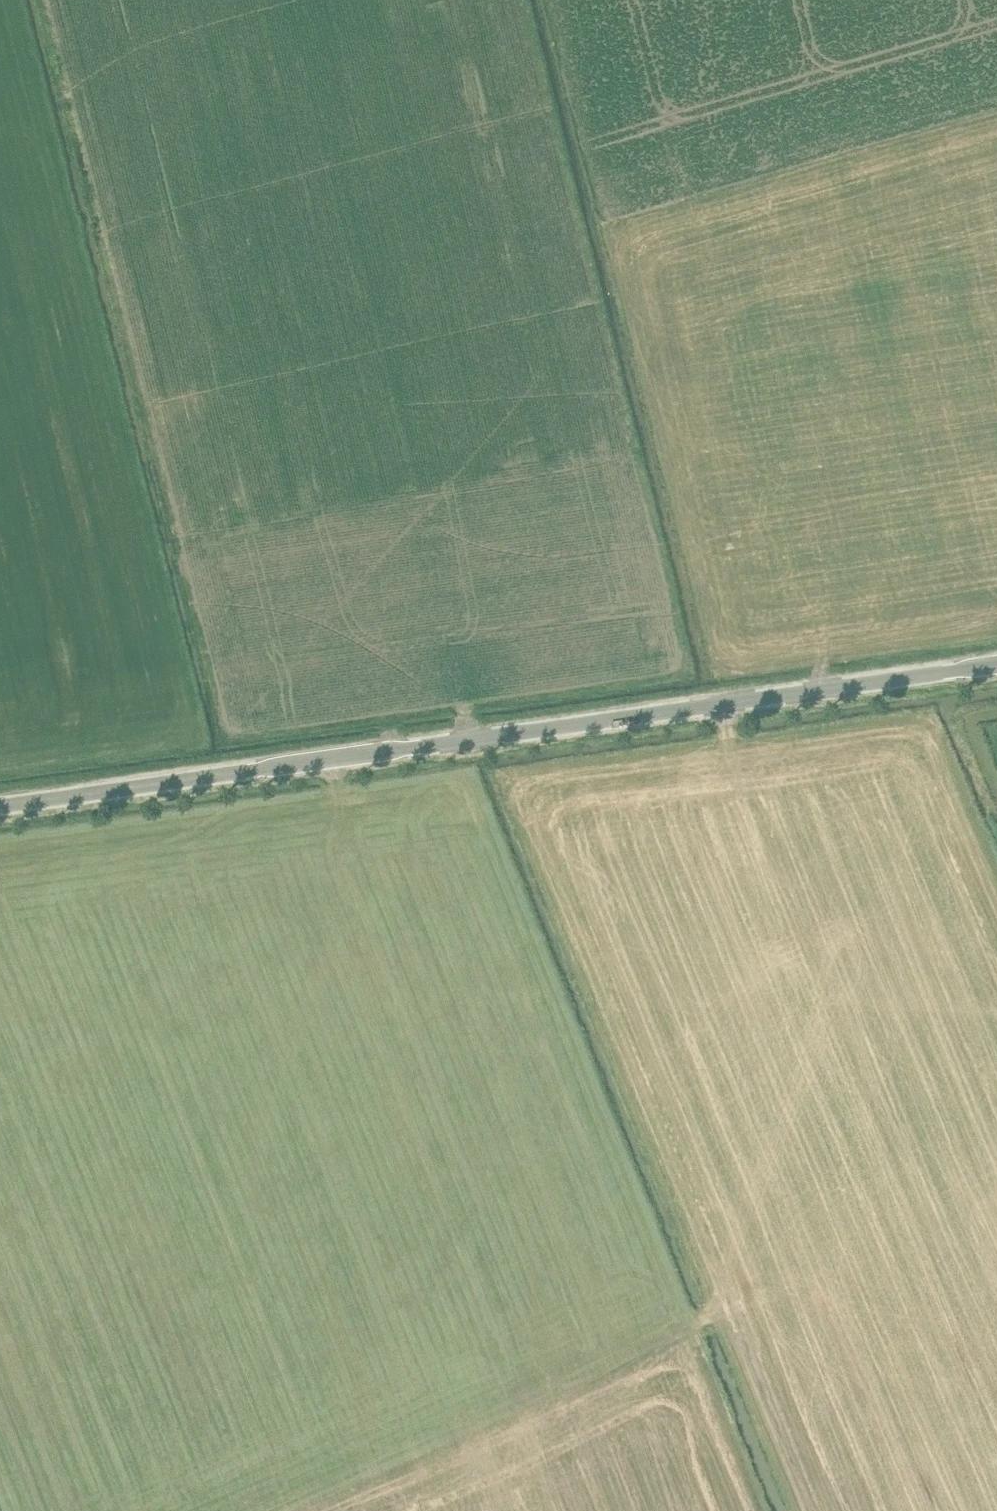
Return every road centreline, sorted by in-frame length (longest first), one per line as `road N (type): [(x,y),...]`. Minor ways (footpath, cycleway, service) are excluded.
road 1 (tertiary): [(0,808),(996,664)]

